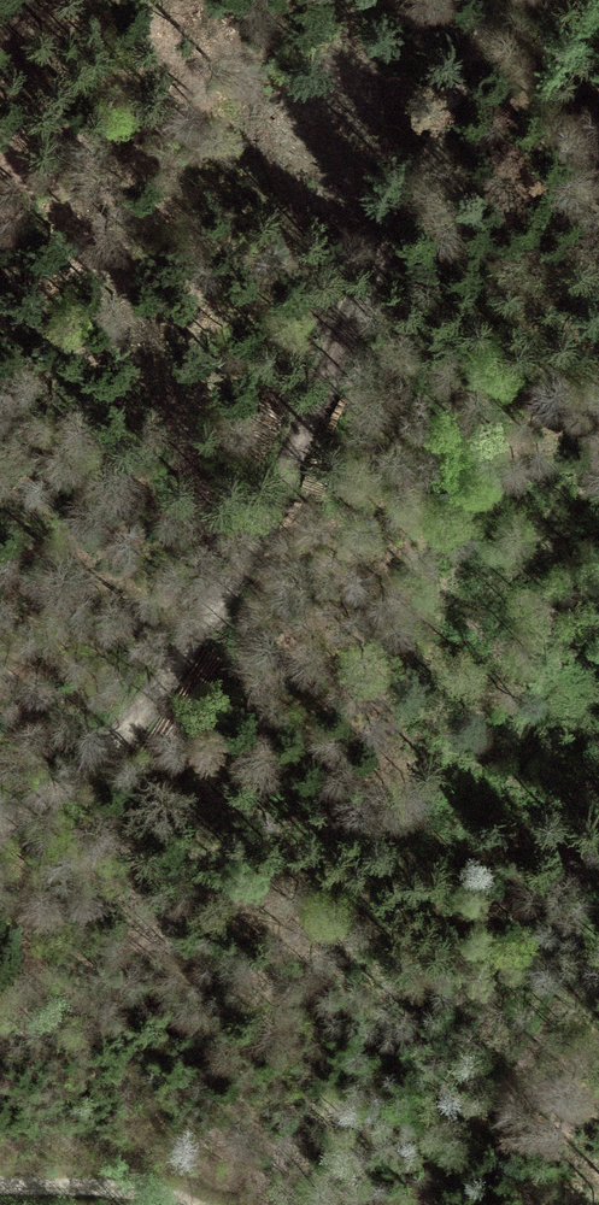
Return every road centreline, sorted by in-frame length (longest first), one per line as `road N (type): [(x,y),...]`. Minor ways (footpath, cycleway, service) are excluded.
road 1 (track): [(501,0),(386,293),(318,438),(255,541),(140,710),(104,750),(0,822)]
road 2 (track): [(598,919),(532,1055),(416,1204)]
road 3 (track): [(482,63),(554,91),(582,119),(598,254)]
road 4 (track): [(0,1179),(137,1184),(204,1204)]

